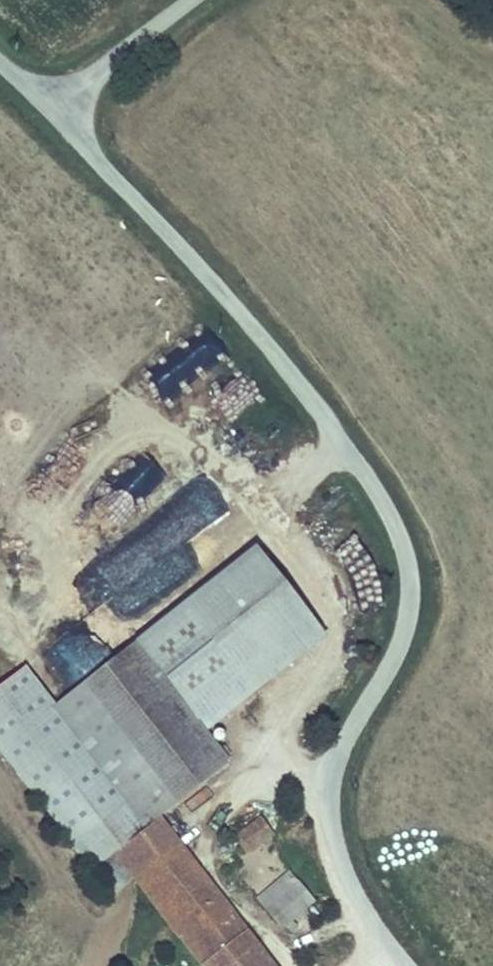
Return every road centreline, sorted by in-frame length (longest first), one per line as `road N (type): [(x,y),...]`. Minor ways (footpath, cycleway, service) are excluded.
road 1 (unclassified): [(50,113),(321,414),(402,549),(408,581),(398,646),(336,760),(329,811),(353,892),(404,965)]
road 2 (unclassified): [(50,113),(190,0)]

